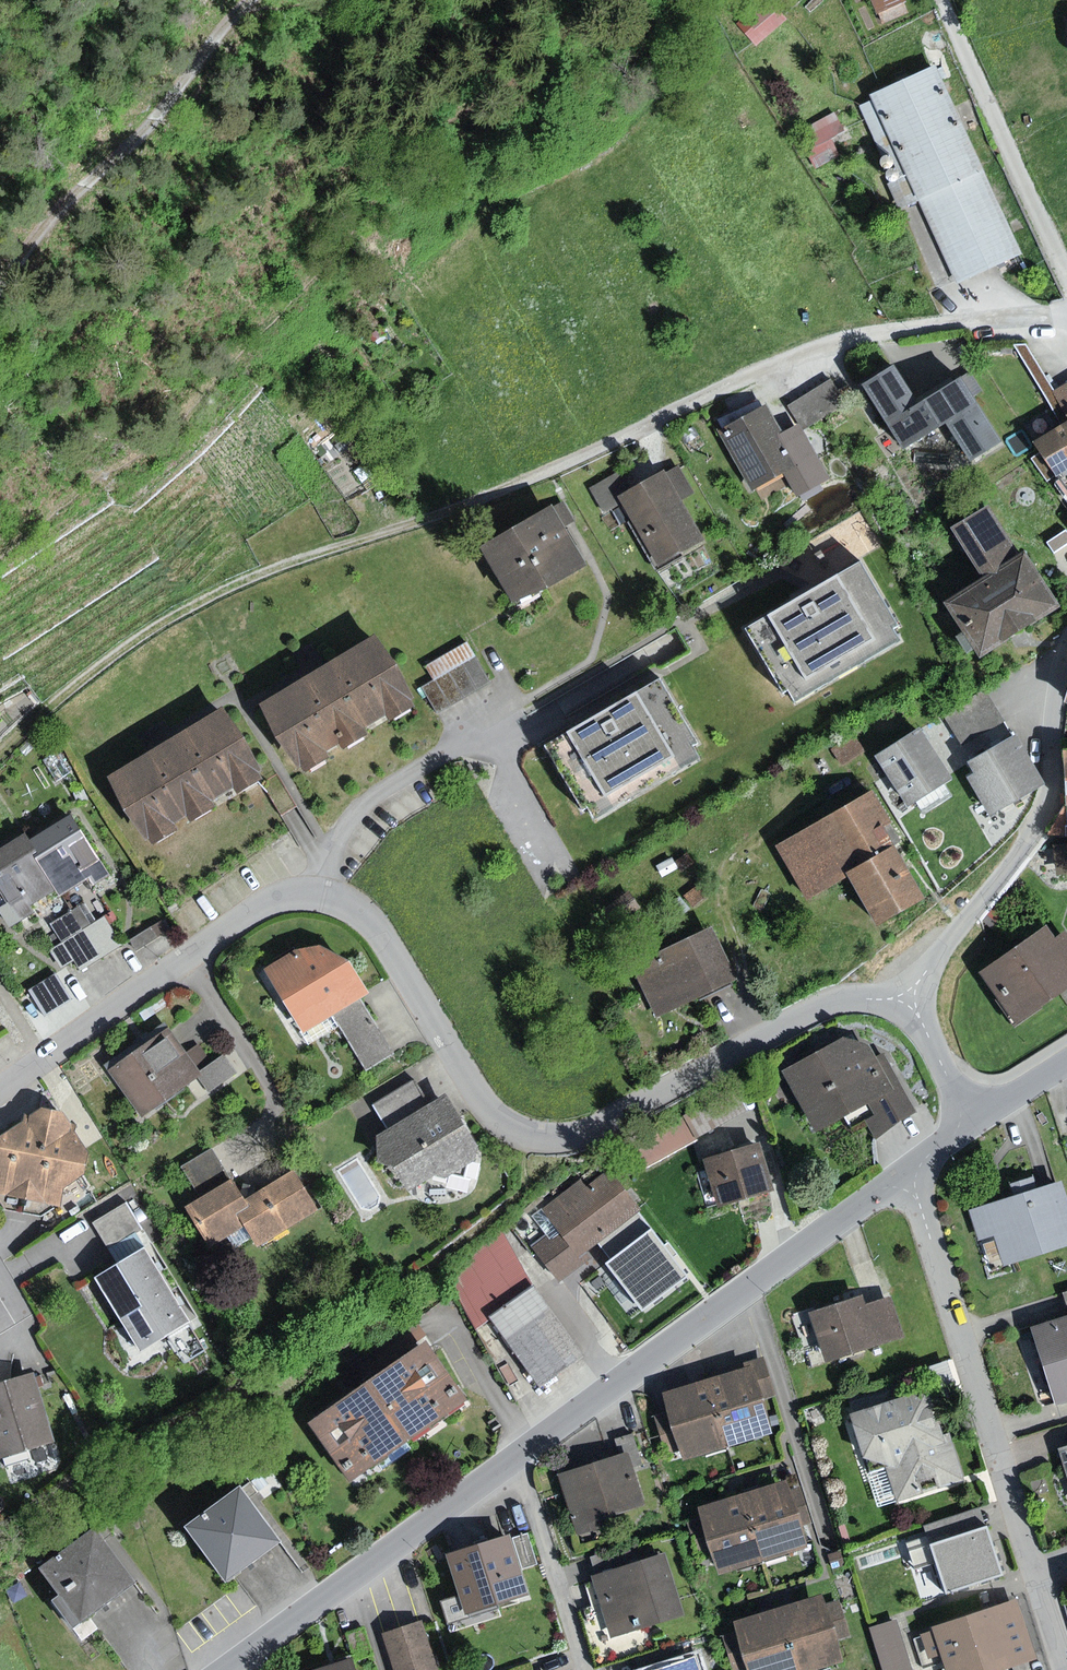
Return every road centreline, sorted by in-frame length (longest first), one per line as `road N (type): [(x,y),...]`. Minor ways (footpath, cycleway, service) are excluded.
road 1 (residential): [(0,1087),(272,899),(302,893),(358,910),(484,1106),(505,1126),(546,1140),(603,1128),(824,1003),(906,996)]
road 2 (track): [(609,443),(479,500),(208,598),(60,697),(0,752)]
road 3 (residential): [(1063,1669),(905,1173)]
road 4 (tertiary): [(905,1173),(517,1458)]
road 5 (track): [(248,0),(175,98),(57,213),(0,290)]
road 6 (residential): [(906,996),(1039,829),(1066,662)]
road 7 (tertiary): [(517,1458),(242,1659)]
road 8 (track): [(839,782),(772,823),(732,867),(725,887),(750,1045)]
road 9 (residential): [(517,1458),(585,1669)]
road 10 (unclassified): [(976,1121),(906,996)]

